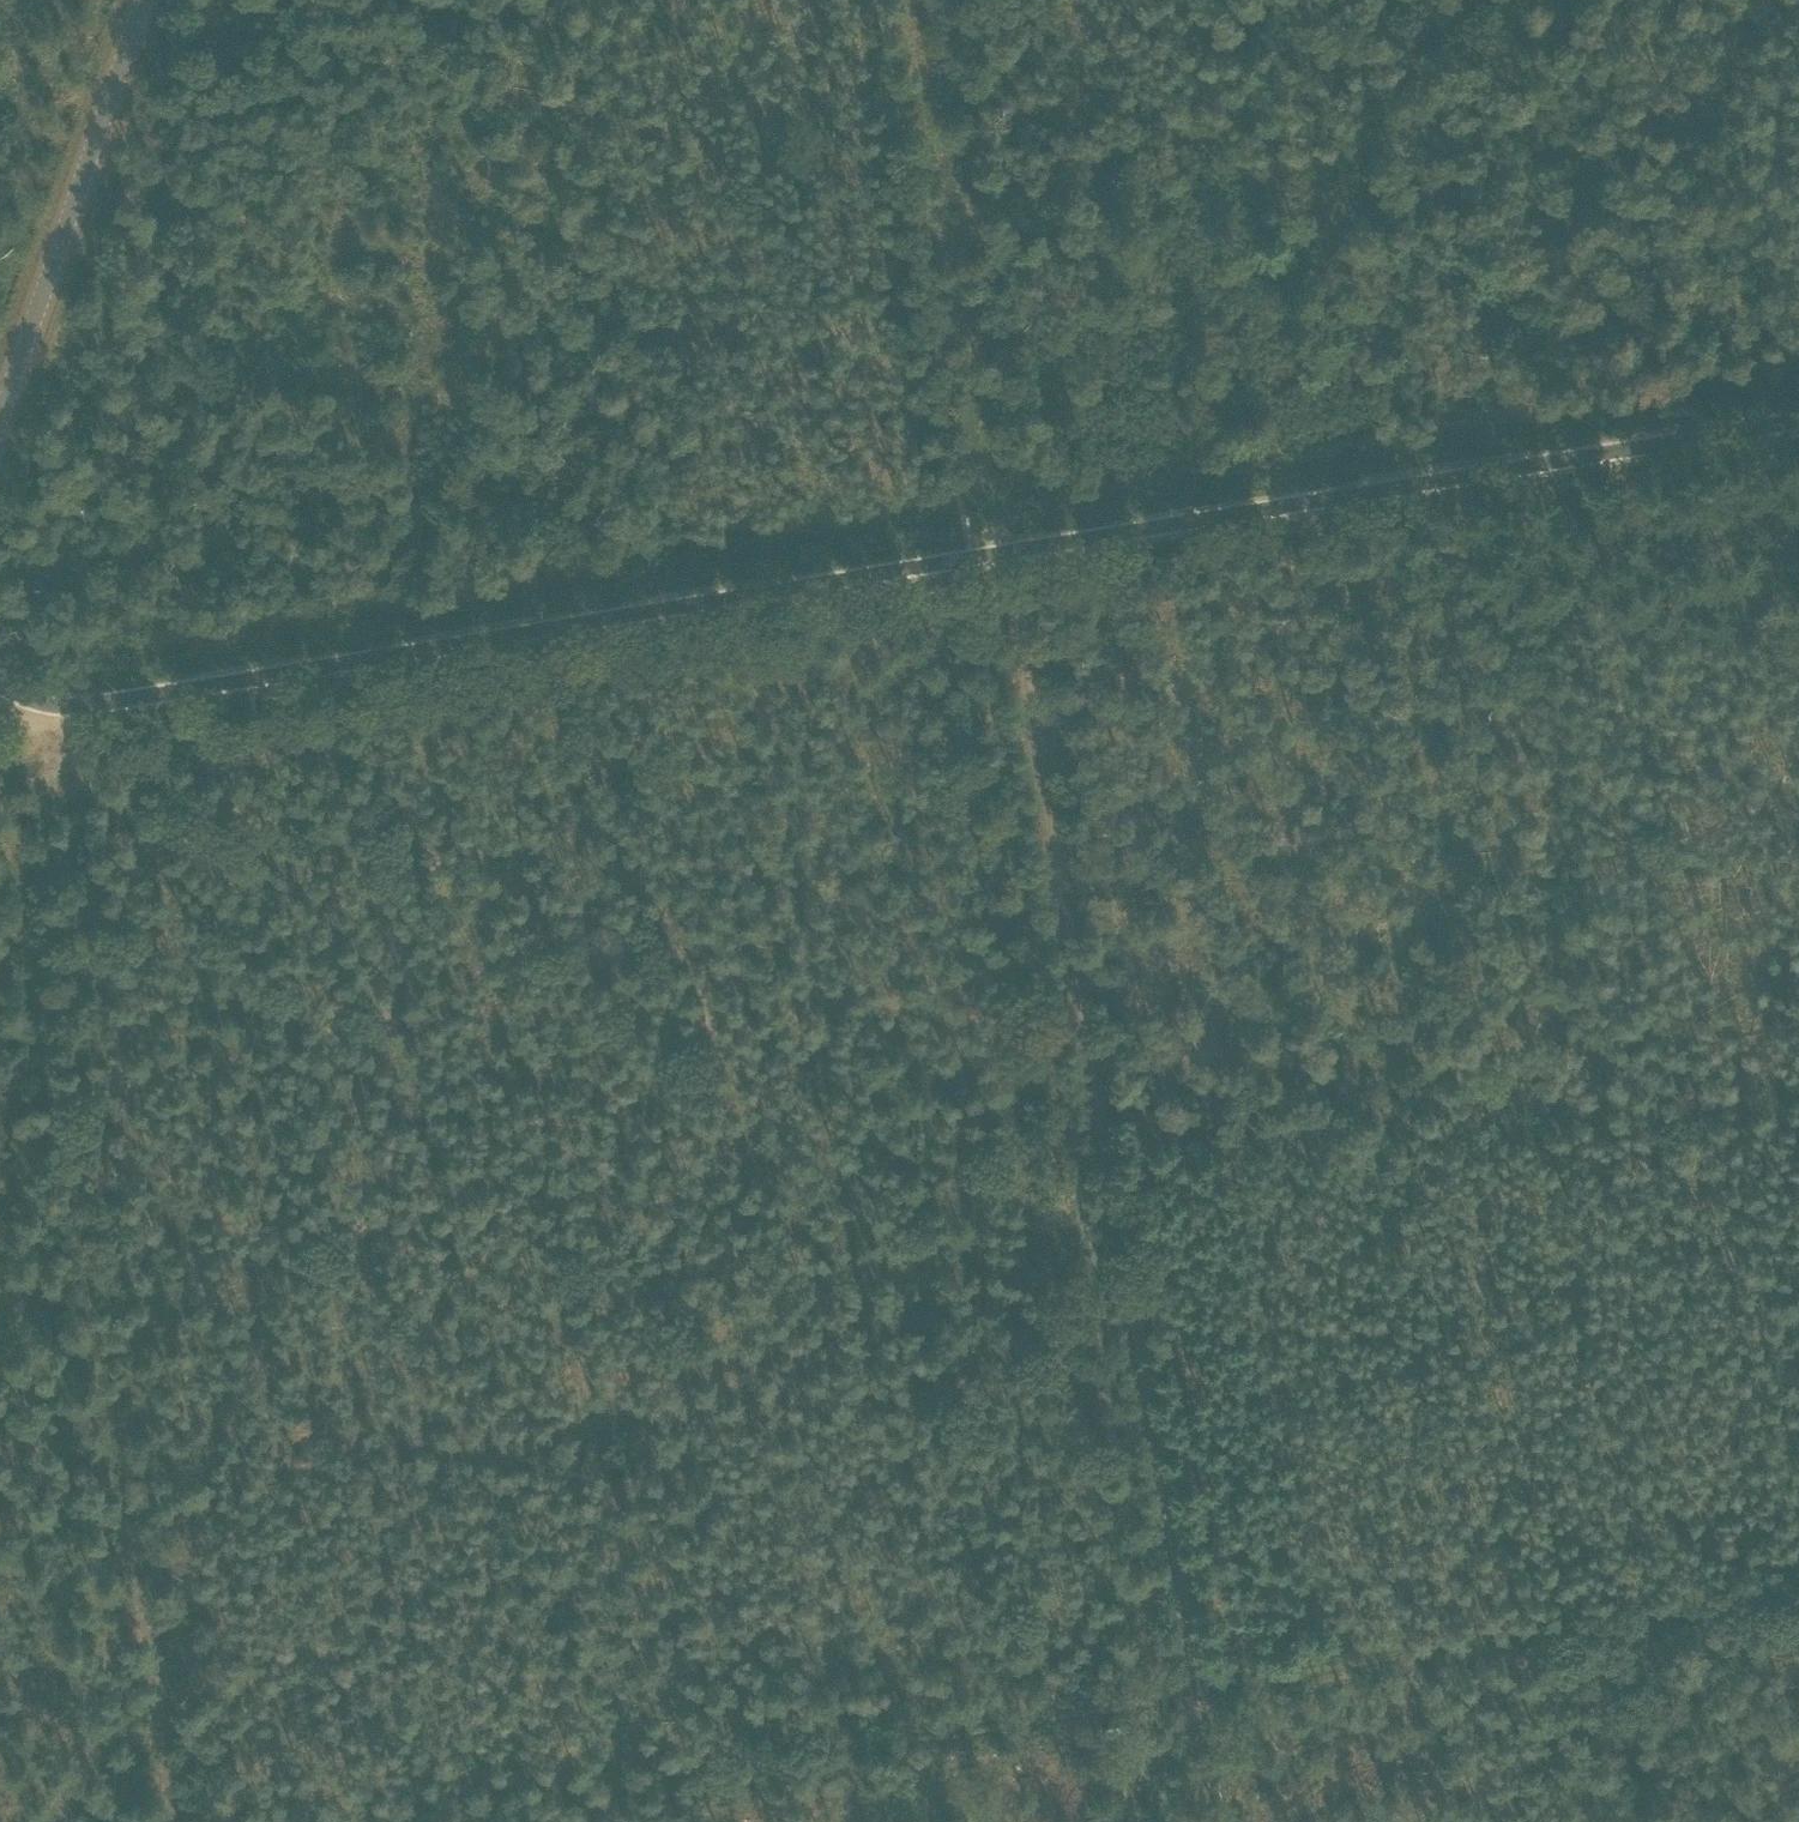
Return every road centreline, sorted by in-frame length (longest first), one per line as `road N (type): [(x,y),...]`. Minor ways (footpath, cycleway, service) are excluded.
road 1 (unclassified): [(1798,420),(42,713),(0,705)]
road 2 (track): [(1169,1821),(1176,1699),(995,554)]
road 3 (tertiary): [(0,368),(124,0)]

